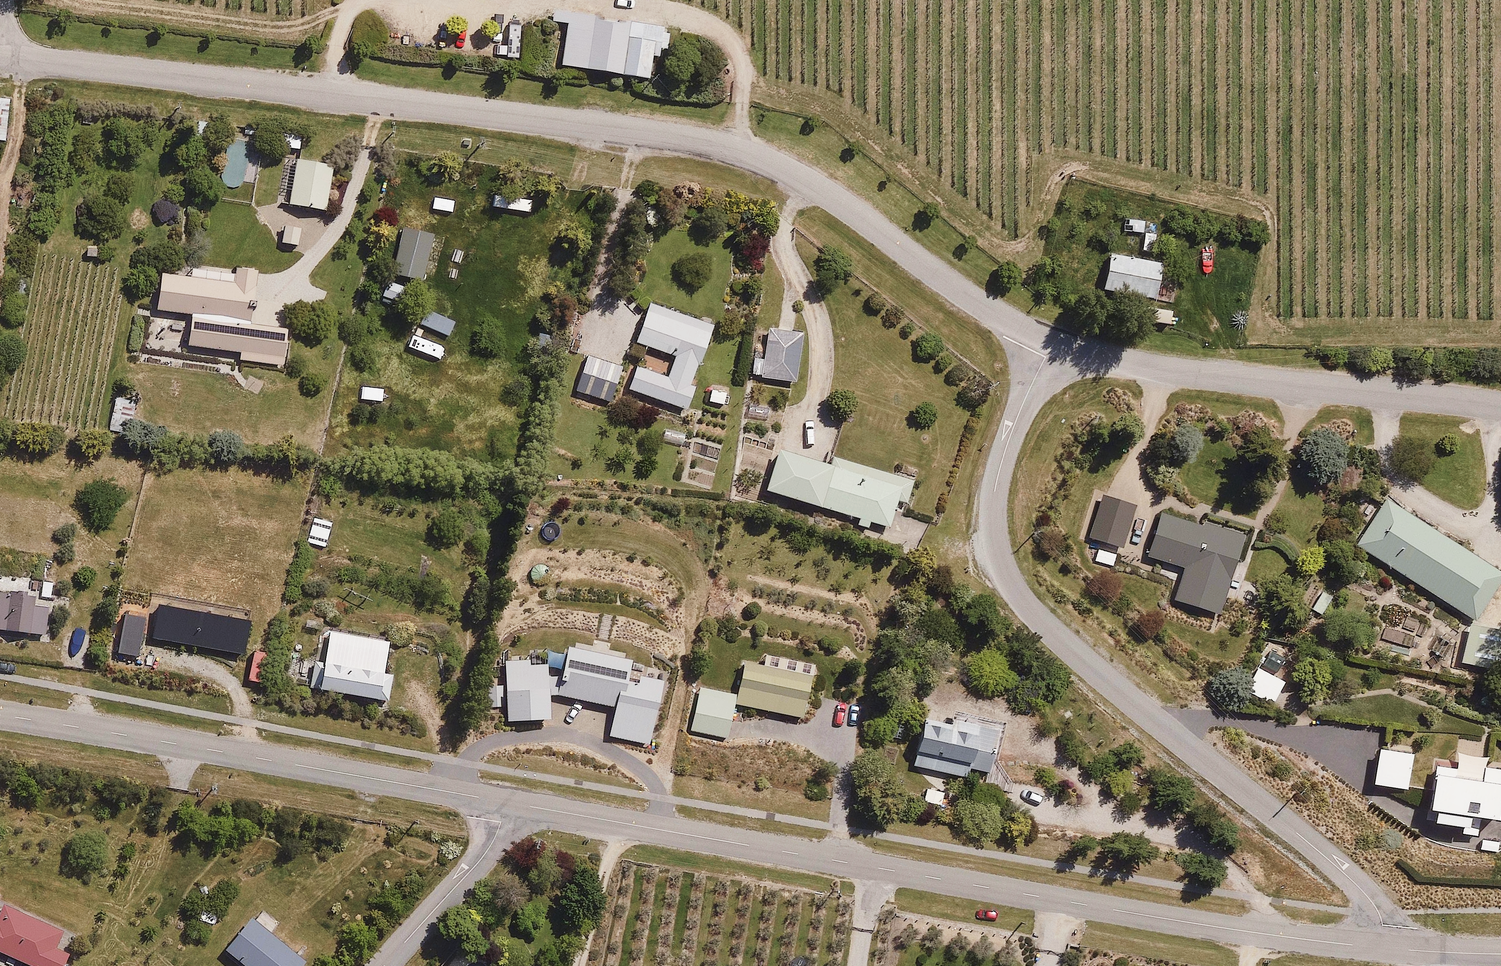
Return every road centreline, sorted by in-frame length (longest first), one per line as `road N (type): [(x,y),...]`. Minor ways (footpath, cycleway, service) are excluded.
road 1 (residential): [(1052,342),(975,302),(834,196),(738,149),(1,56)]
road 2 (residential): [(1381,948),(1127,912),(507,802)]
road 3 (residential): [(1381,948),(1383,926),(1361,889),(1061,642),(1010,582),(997,555),(995,491),(1052,342)]
road 4 (residential): [(507,802),(0,715)]
road 5 (residential): [(1500,407),(1203,375),(1052,342)]
road 6 (residential): [(507,802),(486,853),(385,965)]

